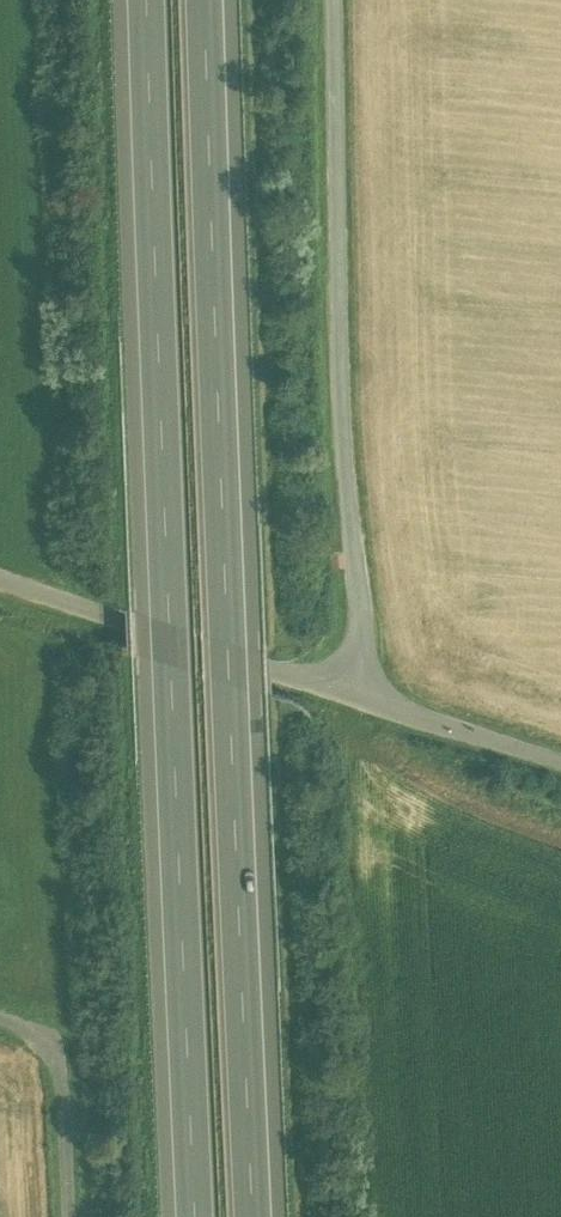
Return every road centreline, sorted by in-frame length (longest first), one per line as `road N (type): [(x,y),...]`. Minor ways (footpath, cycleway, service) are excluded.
road 1 (motorway): [(141,0),(189,1216)]
road 2 (motorway): [(265,1216),(219,0)]
road 3 (unclassified): [(335,0),(364,631),(357,700)]
road 4 (unclassified): [(357,700),(0,583)]
road 5 (unclassified): [(70,1216),(59,1054),(0,1017)]
road 6 (unclassified): [(560,765),(357,700)]

